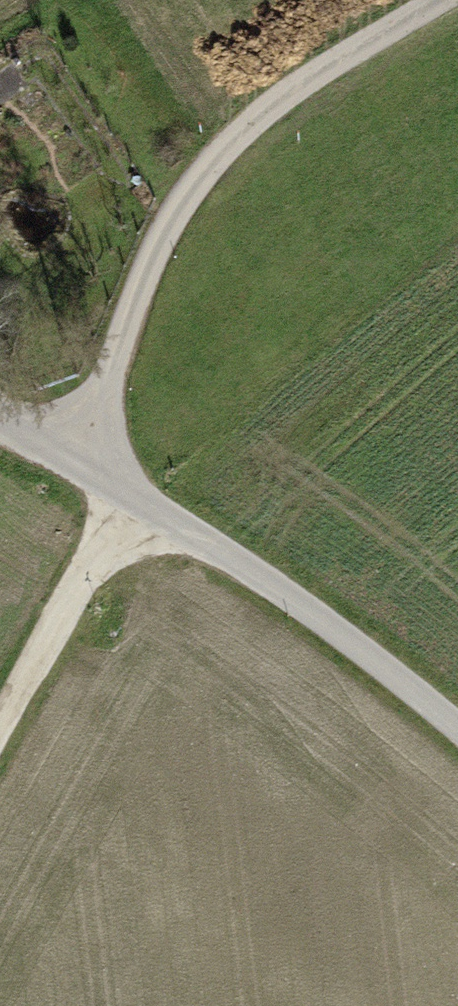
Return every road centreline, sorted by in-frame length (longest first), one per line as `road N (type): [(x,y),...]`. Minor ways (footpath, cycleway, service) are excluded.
road 1 (unclassified): [(416,0),(258,91),(133,265),(101,396),(121,497)]
road 2 (unclassified): [(121,497),(284,593),(457,729)]
road 3 (track): [(121,497),(0,714)]
road 4 (unclassified): [(0,424),(121,497)]

